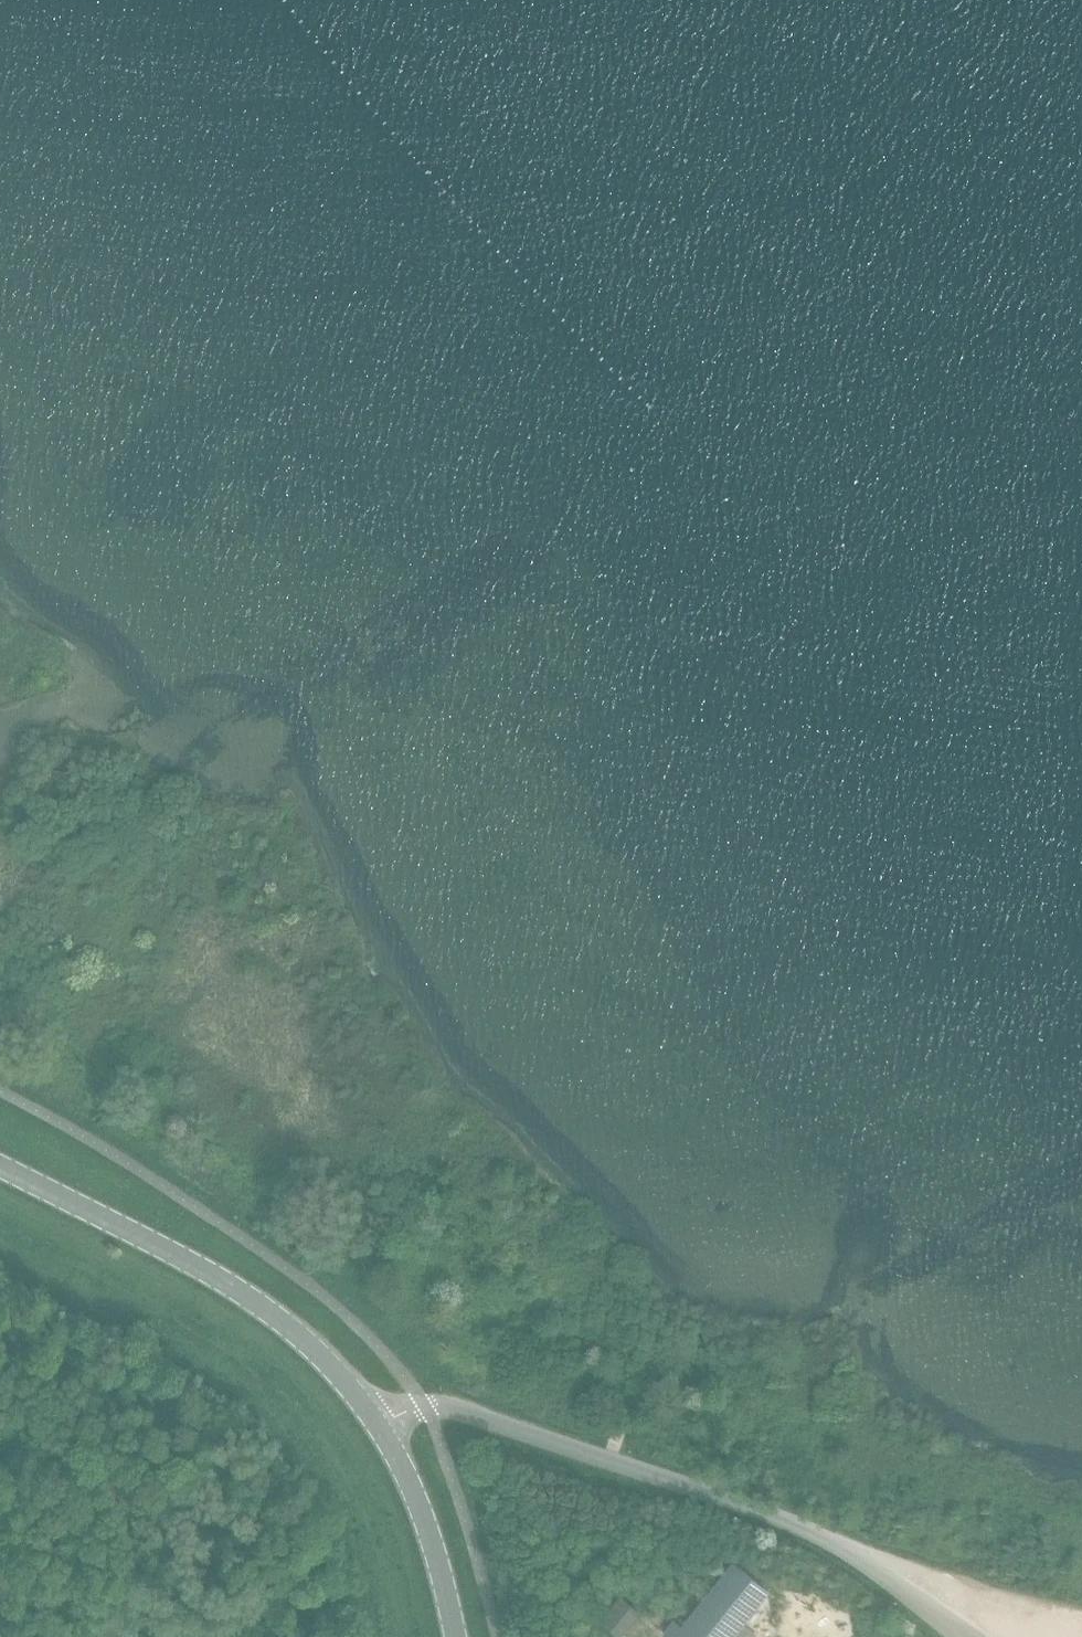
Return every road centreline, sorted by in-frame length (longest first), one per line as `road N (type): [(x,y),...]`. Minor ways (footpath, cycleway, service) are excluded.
road 1 (secondary): [(456,1636),(431,1538),(383,1427),(323,1358),(181,1251),(0,1162)]

